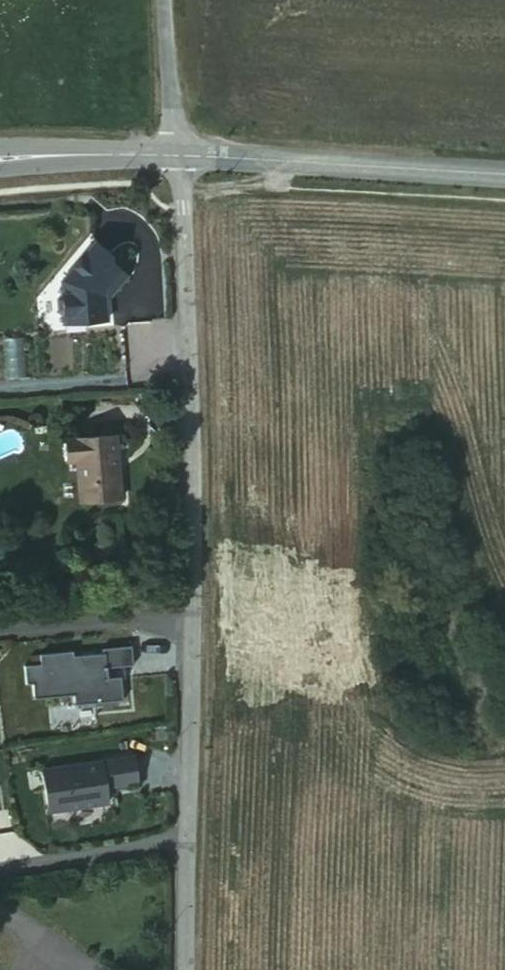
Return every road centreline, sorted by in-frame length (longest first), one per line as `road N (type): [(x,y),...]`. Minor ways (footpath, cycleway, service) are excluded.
road 1 (unclassified): [(191,630),(177,155)]
road 2 (tertiary): [(504,174),(177,155)]
road 3 (unclassified): [(187,838),(191,630)]
road 4 (residential): [(0,634),(139,619),(191,630)]
road 5 (residential): [(0,877),(187,838)]
road 6 (tertiary): [(177,155),(0,168)]
road 7 (unclassified): [(158,0),(177,155)]
road 8 (unclassified): [(185,969),(187,838)]

